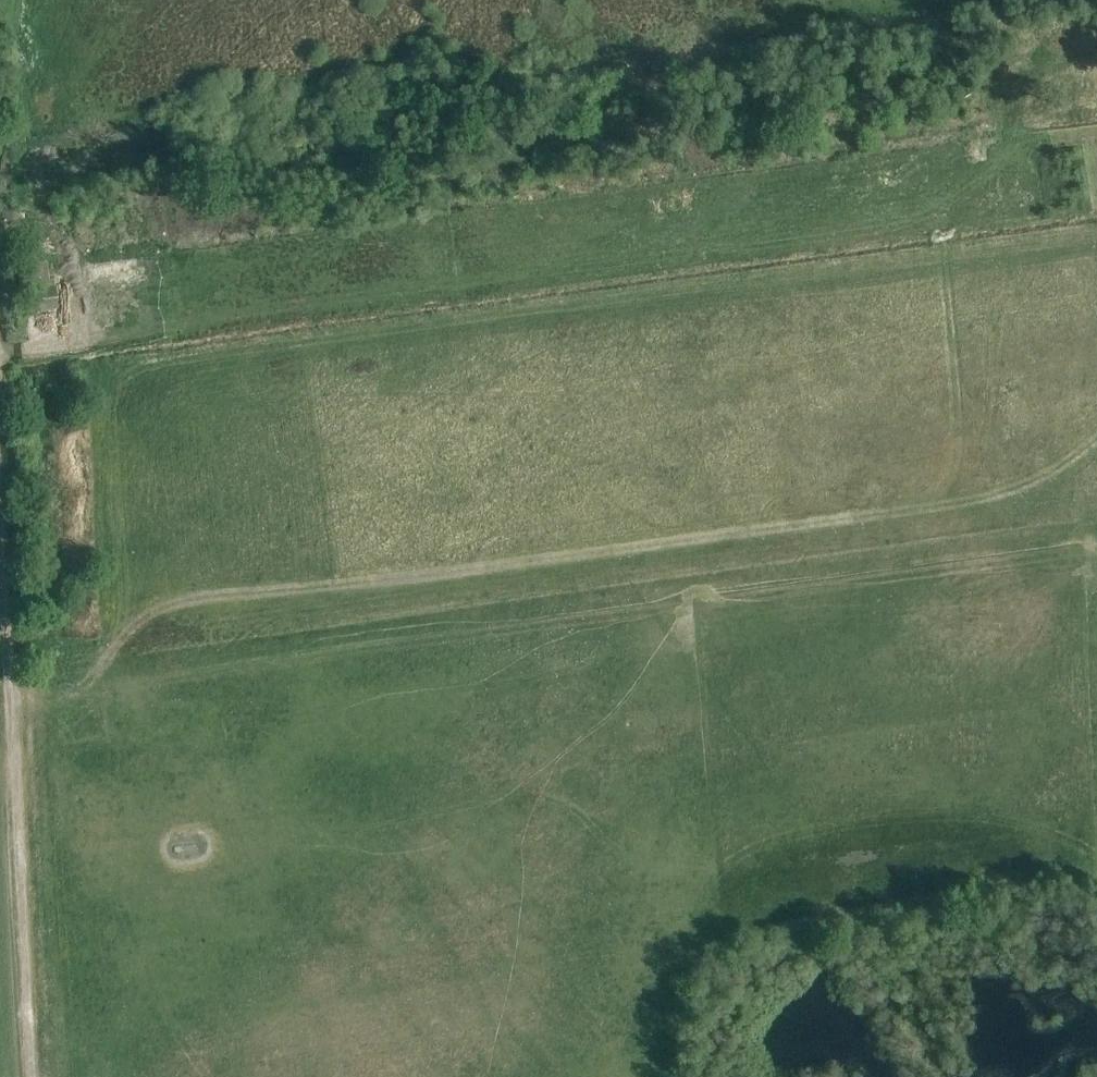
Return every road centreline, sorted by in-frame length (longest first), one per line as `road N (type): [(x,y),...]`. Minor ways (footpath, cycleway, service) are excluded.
road 1 (track): [(0,528),(35,1076)]

